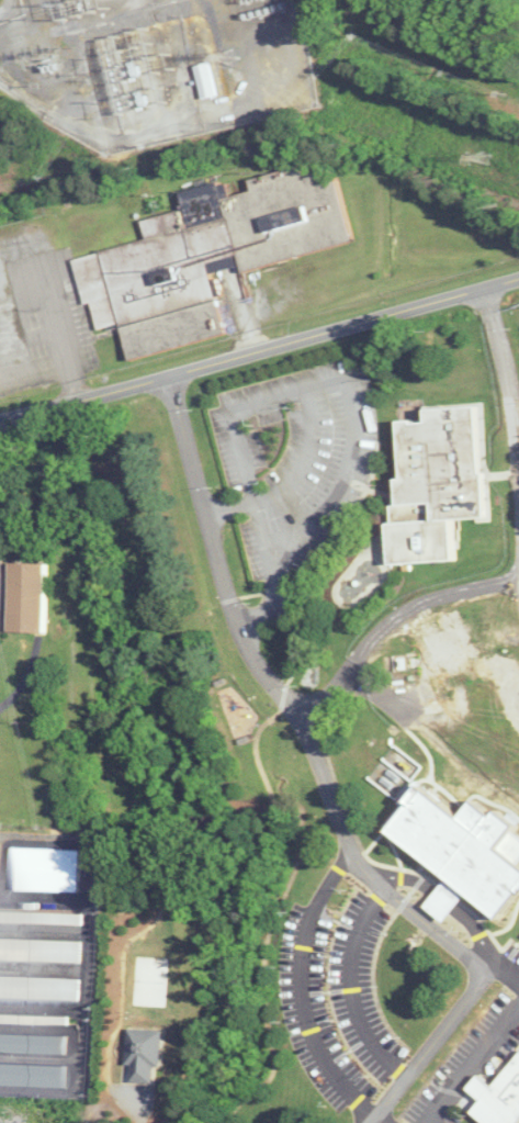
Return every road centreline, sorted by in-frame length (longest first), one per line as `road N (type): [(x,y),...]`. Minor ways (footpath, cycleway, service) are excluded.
road 1 (residential): [(492,967),(385,888),(351,850),(302,723),(234,628),(172,377)]
road 2 (residential): [(0,424),(518,280)]
road 3 (residential): [(518,582),(406,613),(302,723)]
road 4 (residential): [(518,452),(483,291)]

